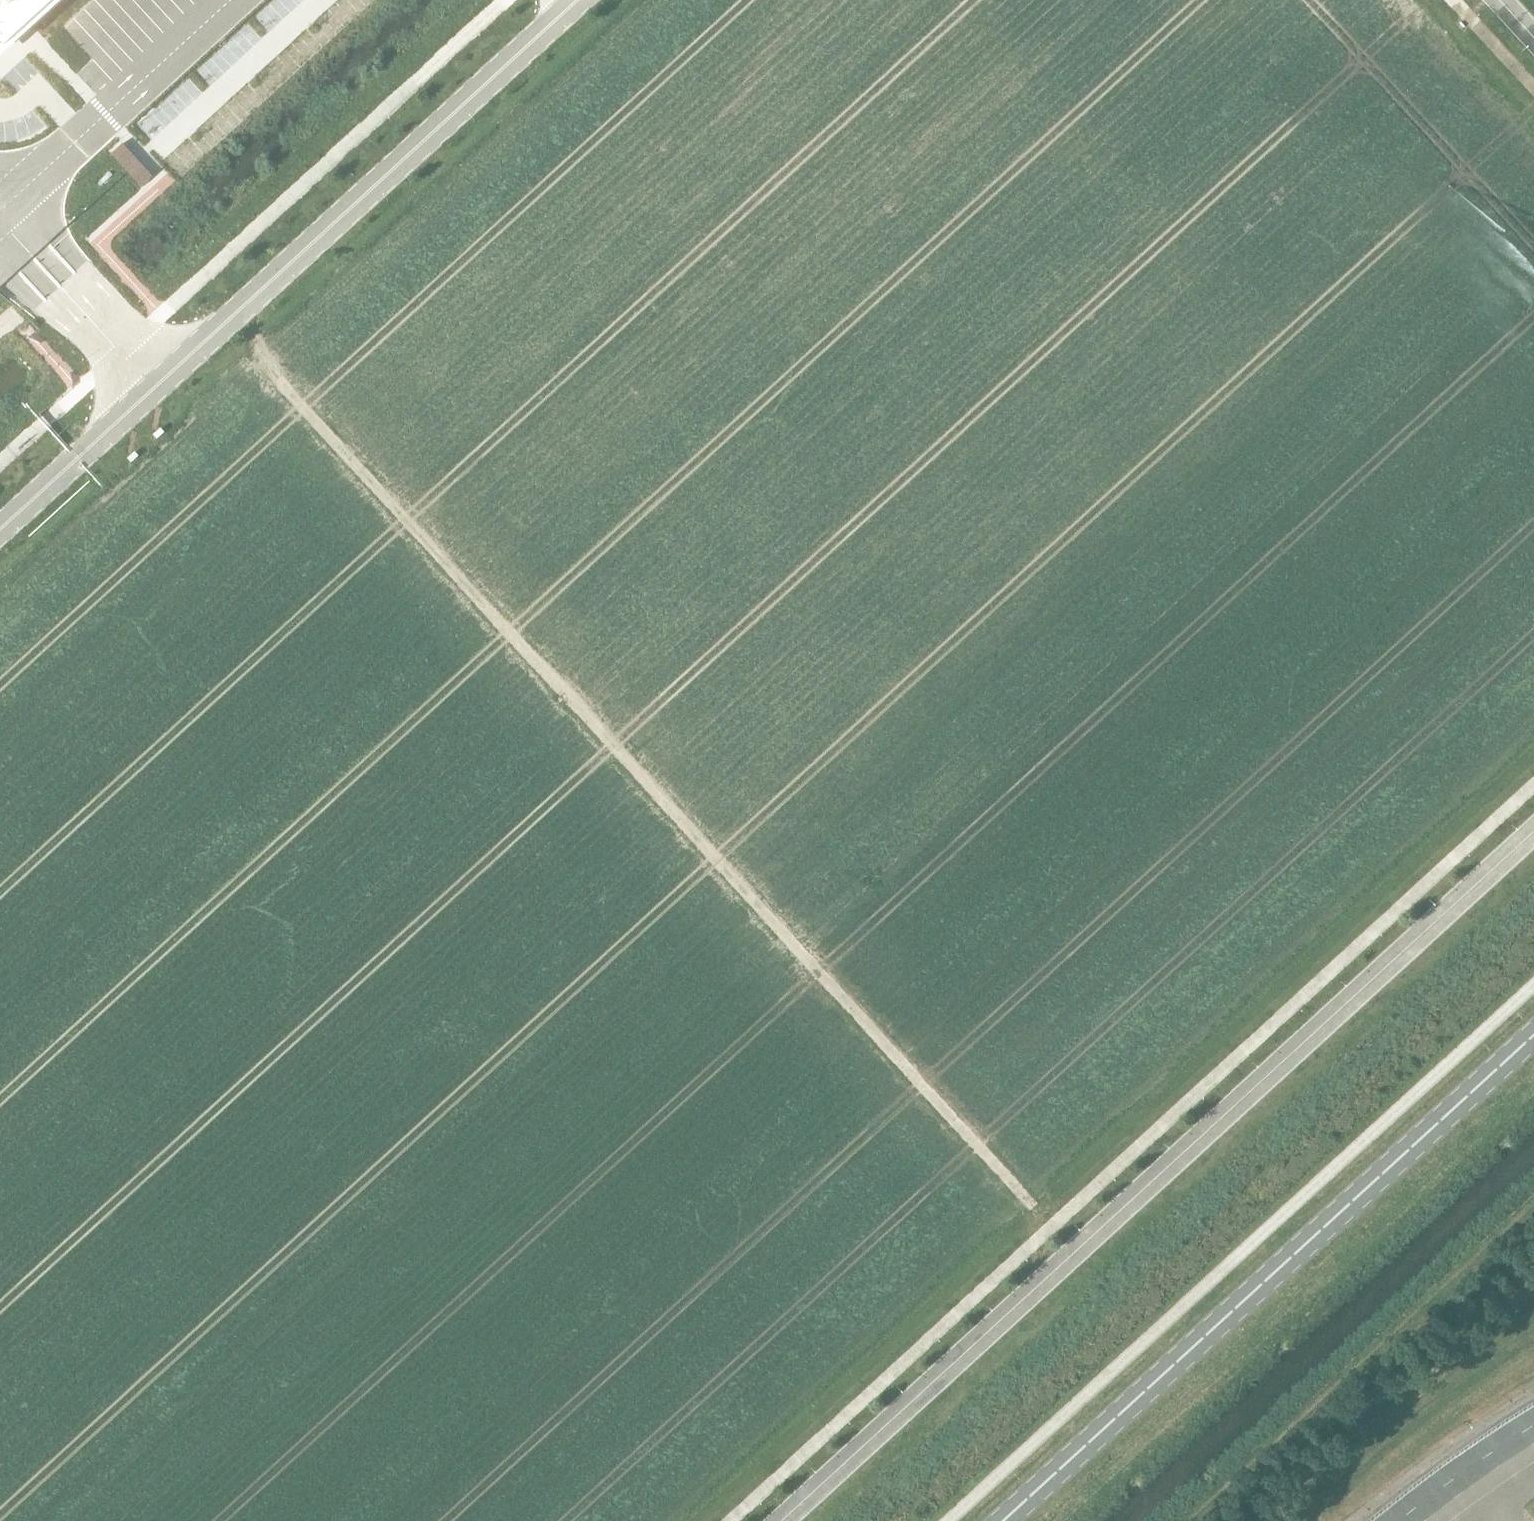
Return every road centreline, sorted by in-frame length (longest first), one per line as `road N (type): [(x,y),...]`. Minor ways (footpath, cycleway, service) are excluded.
road 1 (unclassified): [(791,1520),(1533,833)]
road 2 (unclassified): [(0,534),(581,0)]
road 3 (secondary): [(1003,1520),(1533,1035)]

